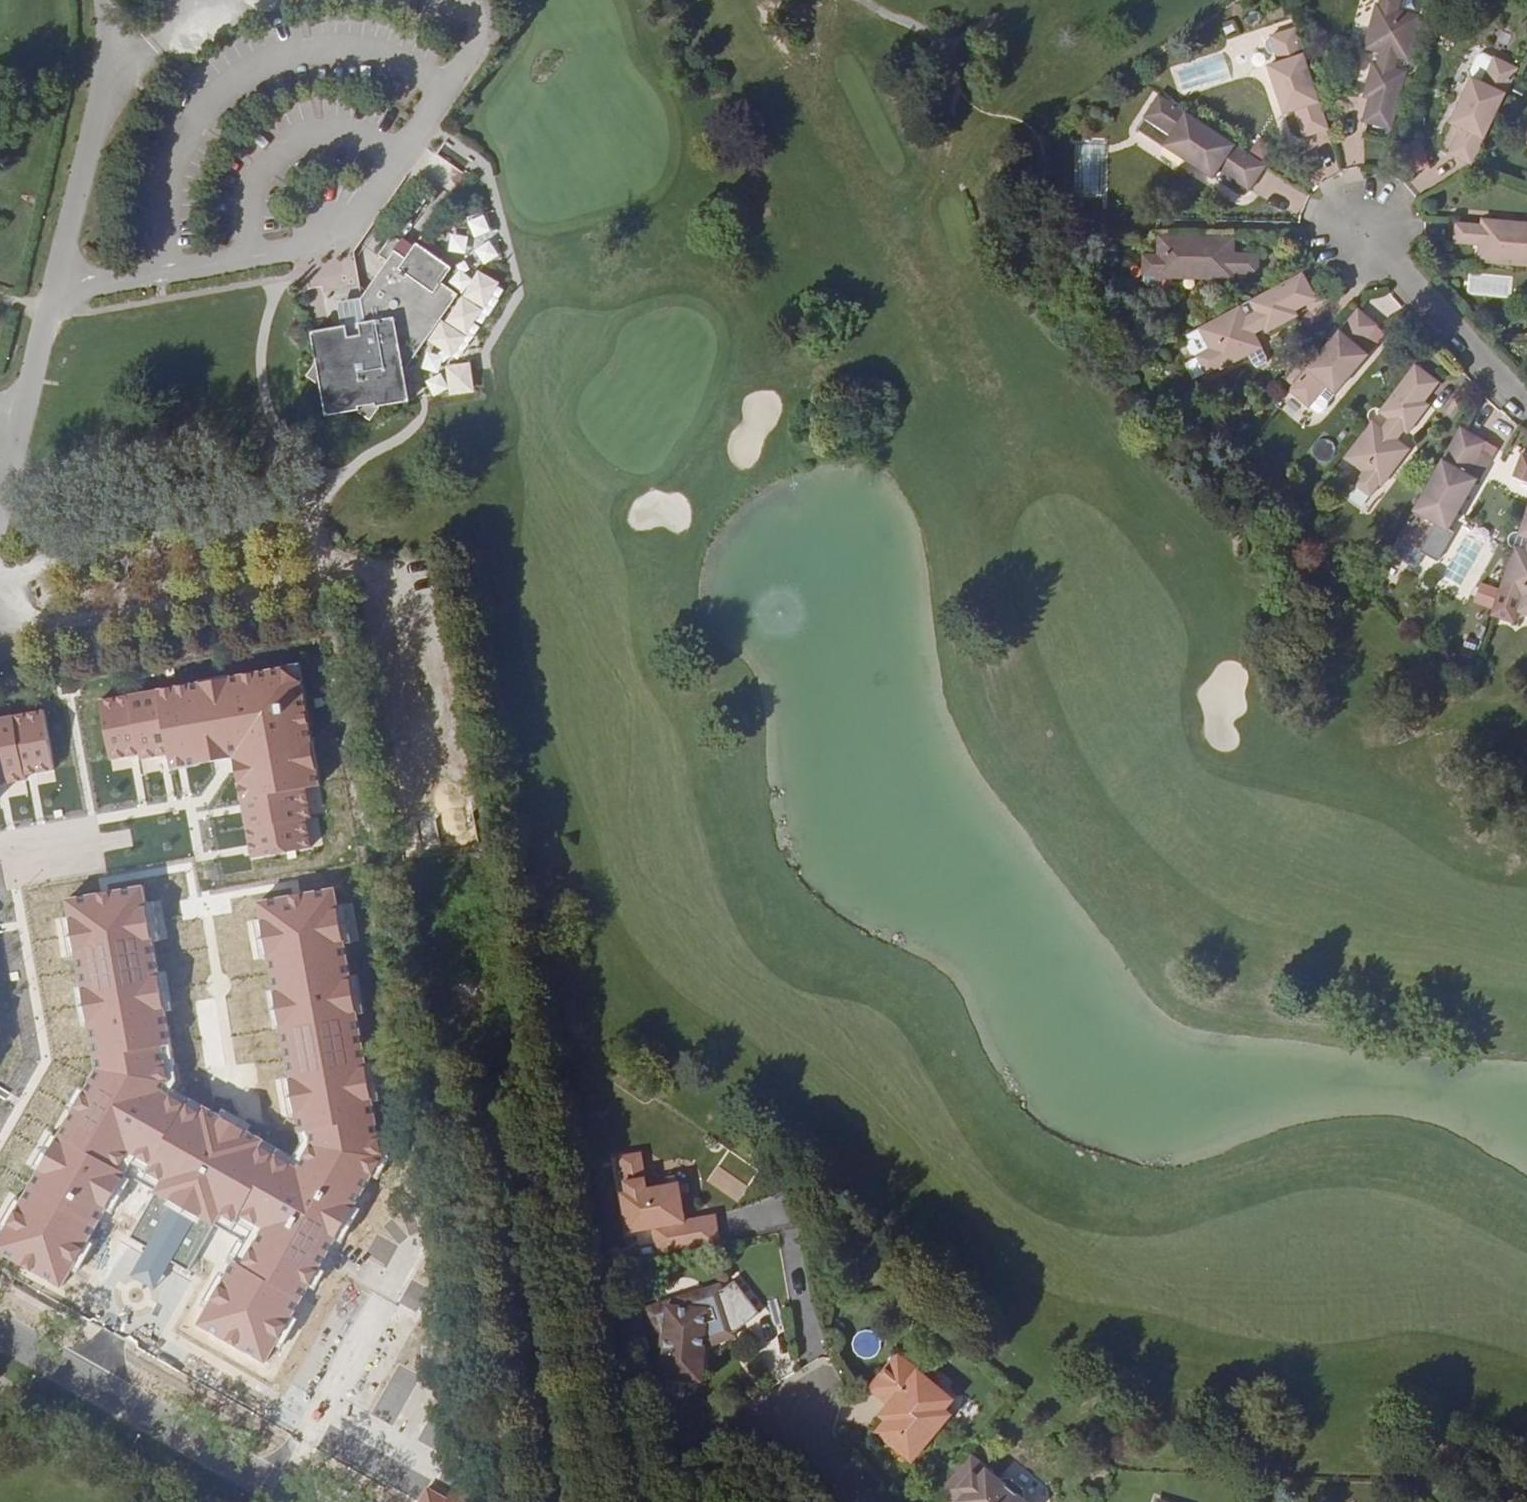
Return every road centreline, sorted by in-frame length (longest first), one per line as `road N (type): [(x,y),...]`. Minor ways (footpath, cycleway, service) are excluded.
road 1 (residential): [(17,435),(100,90),(103,0)]
road 2 (tertiary): [(292,1501),(0,1333)]
road 3 (residential): [(1350,224),(1449,334),(1526,402)]
road 4 (residential): [(860,1501),(793,1402)]

